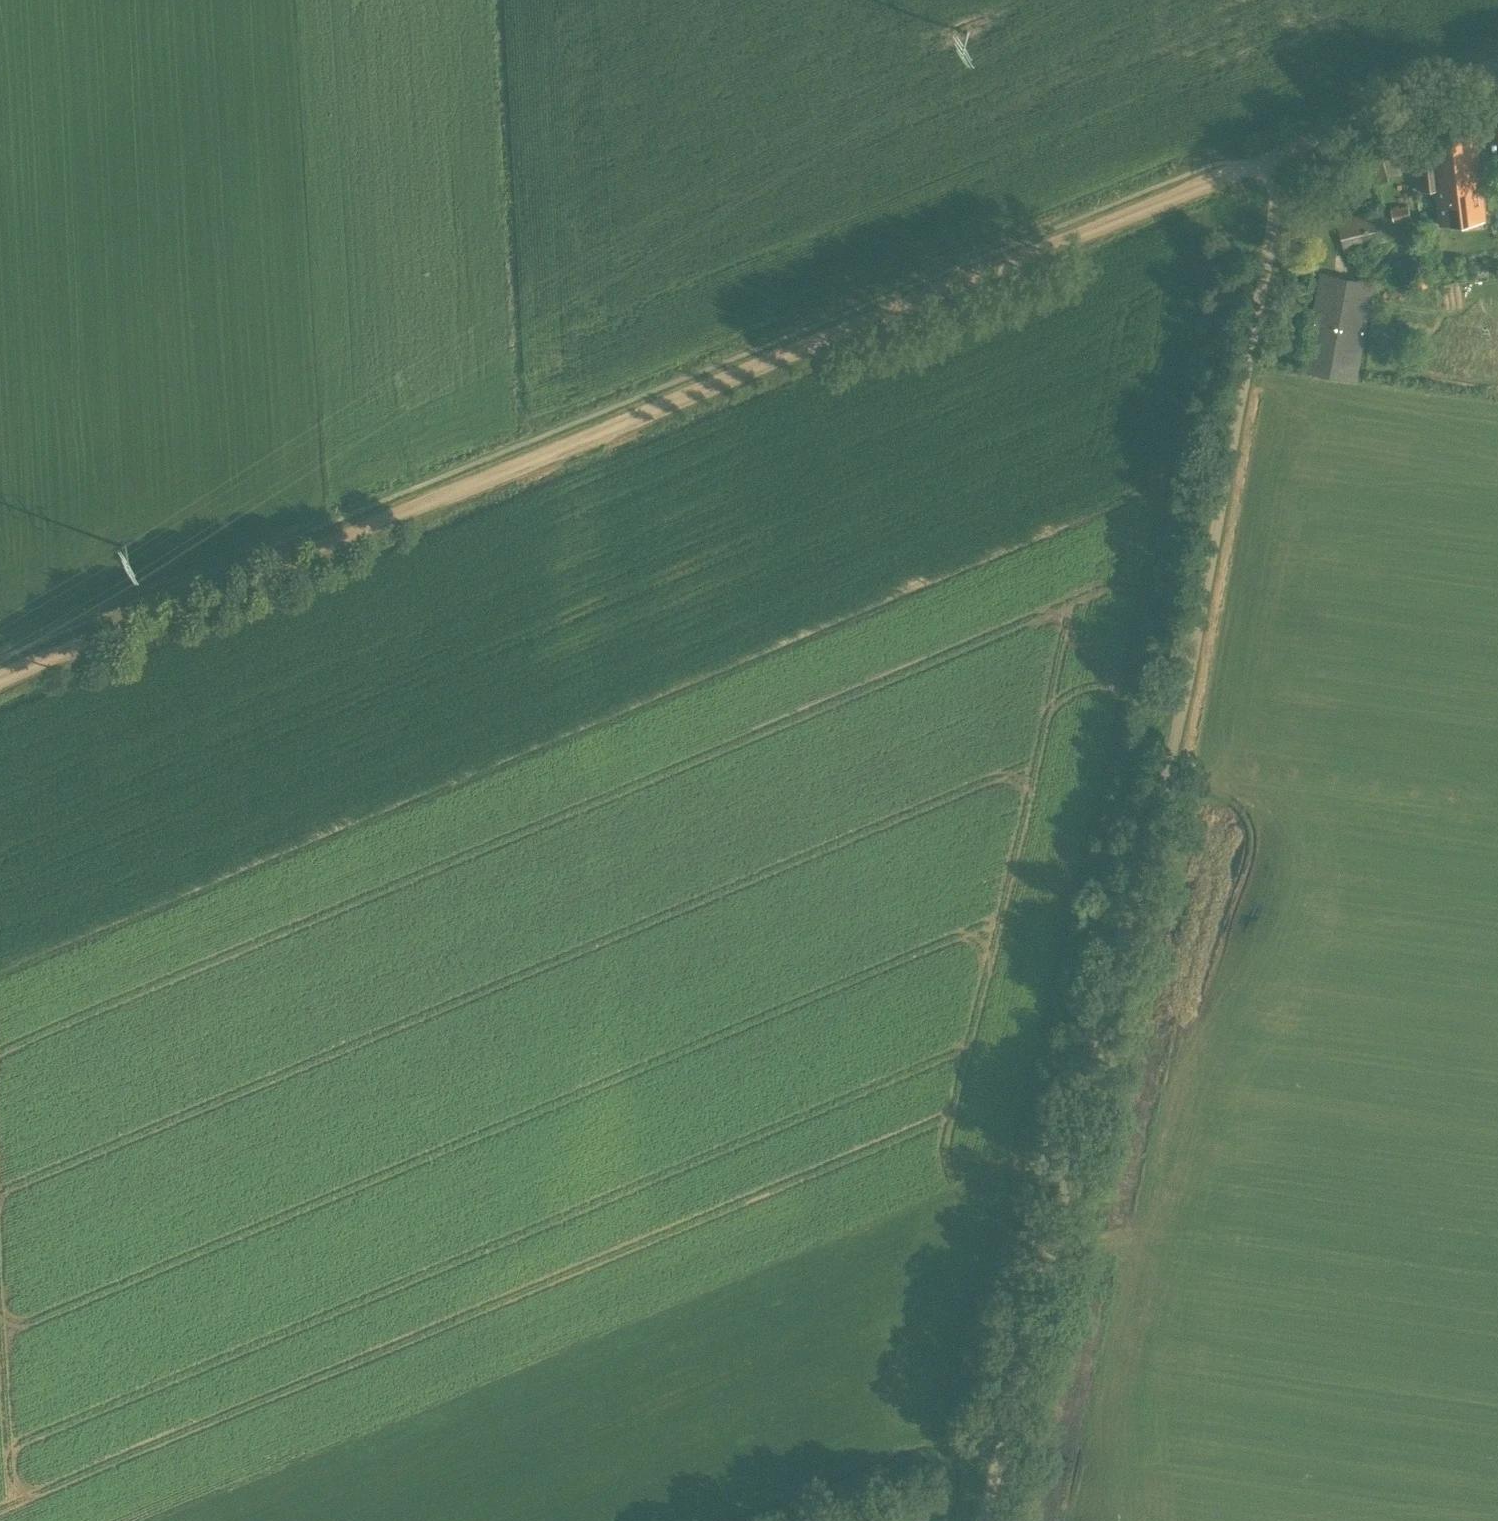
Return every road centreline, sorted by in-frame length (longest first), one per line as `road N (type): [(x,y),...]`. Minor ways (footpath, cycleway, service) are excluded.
road 1 (unclassified): [(983,1520),(1172,754),(1280,193),(1271,158),(1497,60)]
road 2 (track): [(0,679),(1271,158)]

